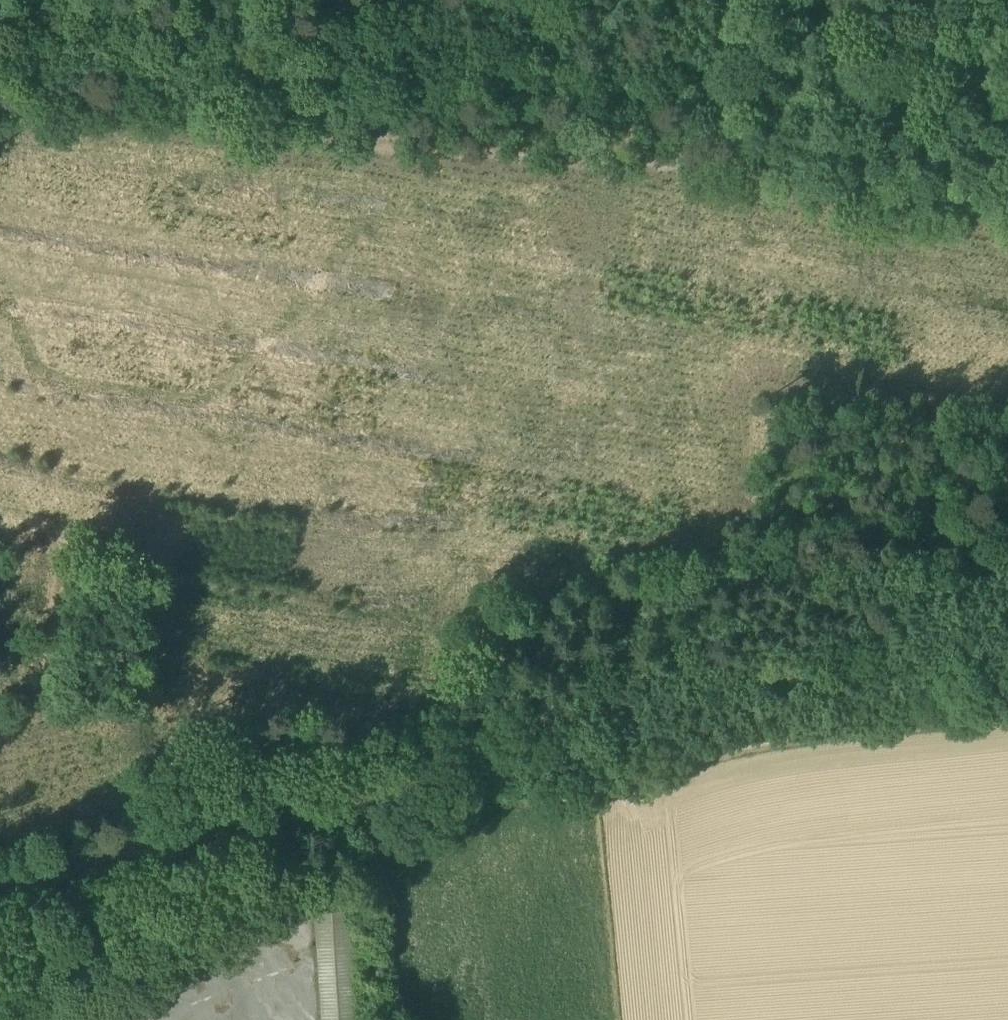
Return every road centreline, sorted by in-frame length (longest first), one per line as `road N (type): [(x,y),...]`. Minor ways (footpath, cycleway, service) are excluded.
road 1 (track): [(557,802),(486,784),(431,781),(256,828),(0,879)]
road 2 (track): [(557,802),(763,744),(1007,714)]

